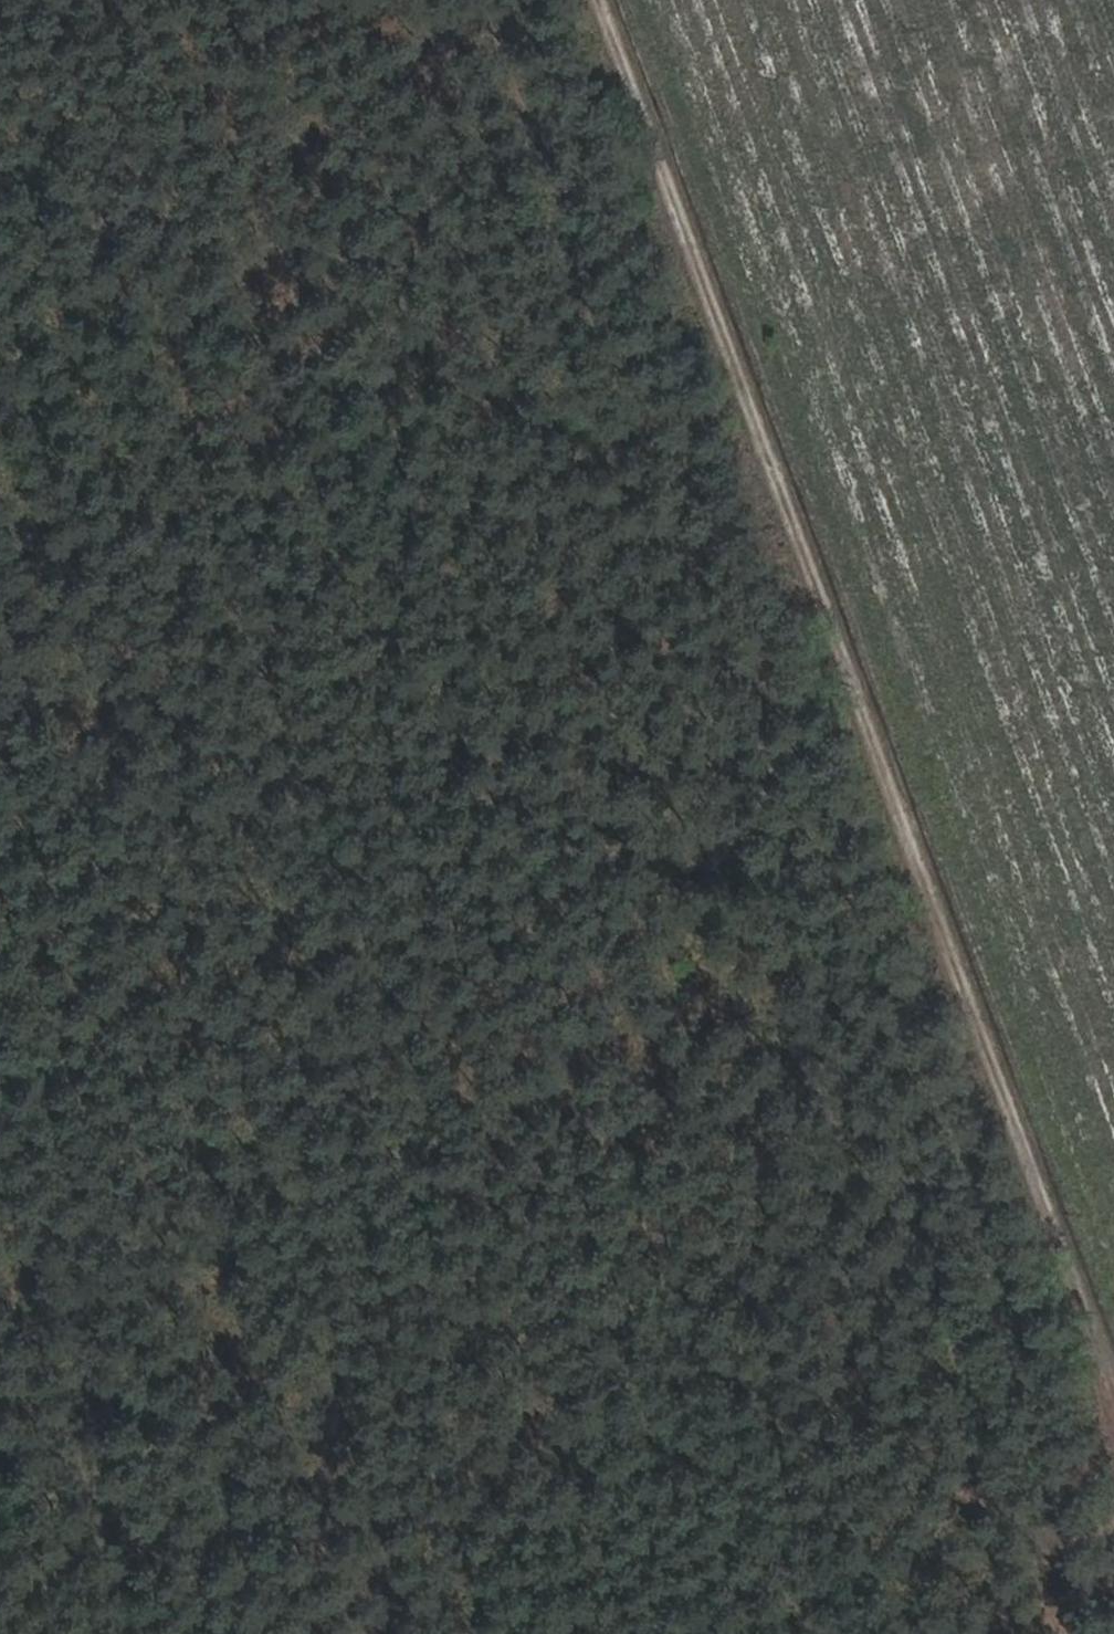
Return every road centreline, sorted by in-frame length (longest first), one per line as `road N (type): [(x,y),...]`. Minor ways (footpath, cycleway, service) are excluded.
road 1 (track): [(1113,1365),(599,0)]

